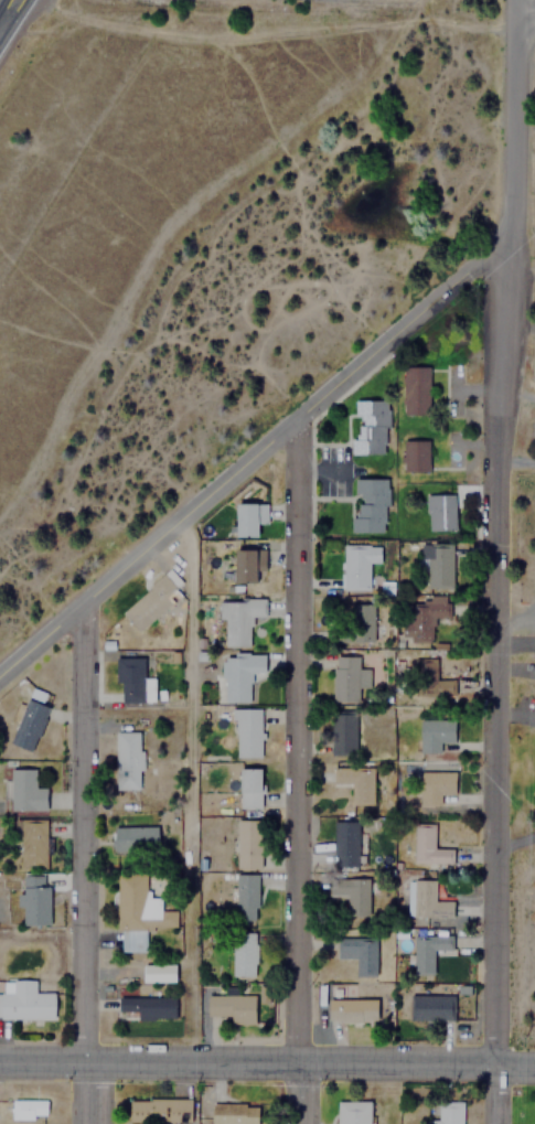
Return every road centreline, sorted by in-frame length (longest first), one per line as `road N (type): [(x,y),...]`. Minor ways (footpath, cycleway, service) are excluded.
road 1 (residential): [(506,253),(492,641),(491,1123)]
road 2 (residential): [(287,421),(294,1123)]
road 3 (tertiary): [(0,672),(431,298),(469,267),(506,253)]
road 4 (tertiary): [(534,1067),(0,1063)]
road 5 (residential): [(83,1123),(75,608)]
road 6 (tertiary): [(513,0),(506,253)]

